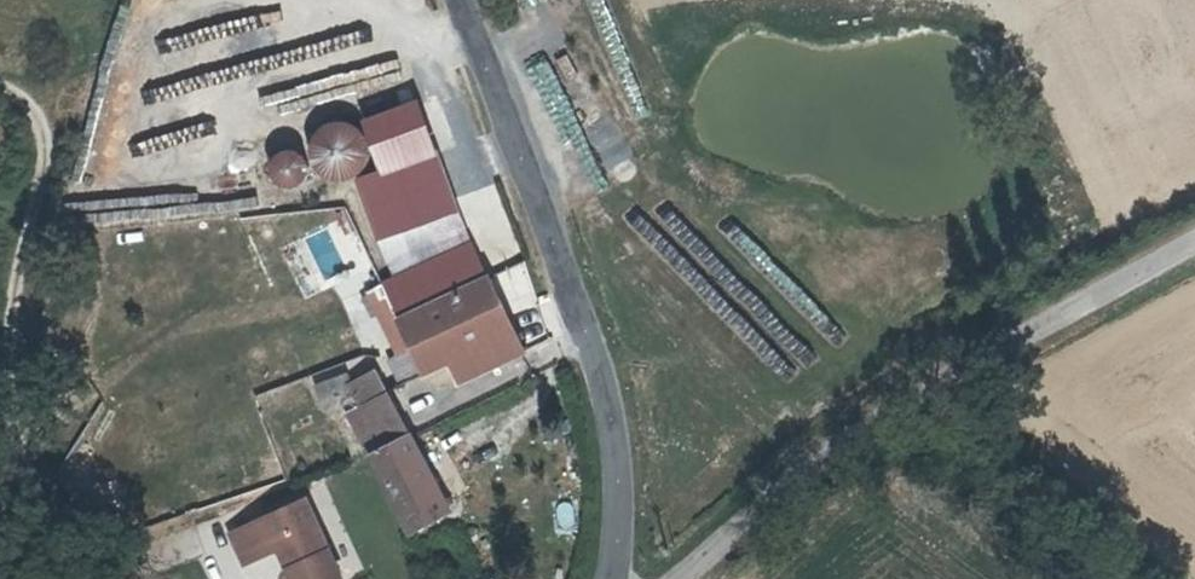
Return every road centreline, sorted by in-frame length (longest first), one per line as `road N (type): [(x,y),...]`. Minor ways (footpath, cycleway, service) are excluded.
road 1 (unclassified): [(675,578),(852,439),(1194,250)]
road 2 (tertiary): [(459,0),(586,348),(611,439),(610,578)]
road 3 (track): [(99,578),(62,532),(38,460),(31,407),(45,223),(74,119)]

